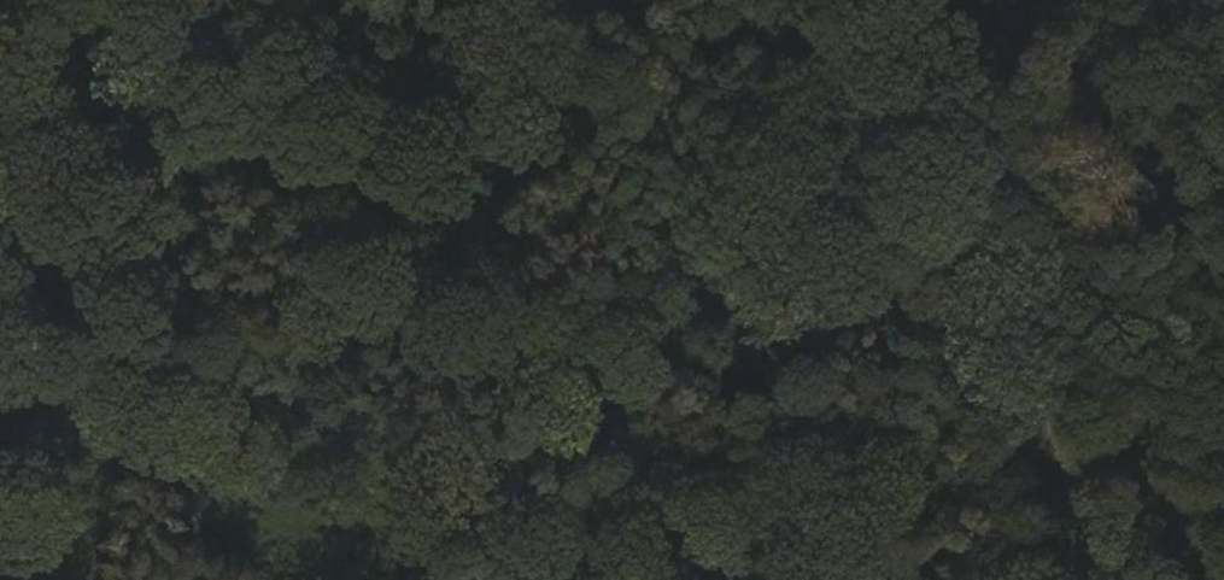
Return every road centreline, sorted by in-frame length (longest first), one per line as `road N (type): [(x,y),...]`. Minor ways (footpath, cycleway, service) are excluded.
road 1 (track): [(1106,579),(897,0)]
road 2 (track): [(0,424),(343,0)]

